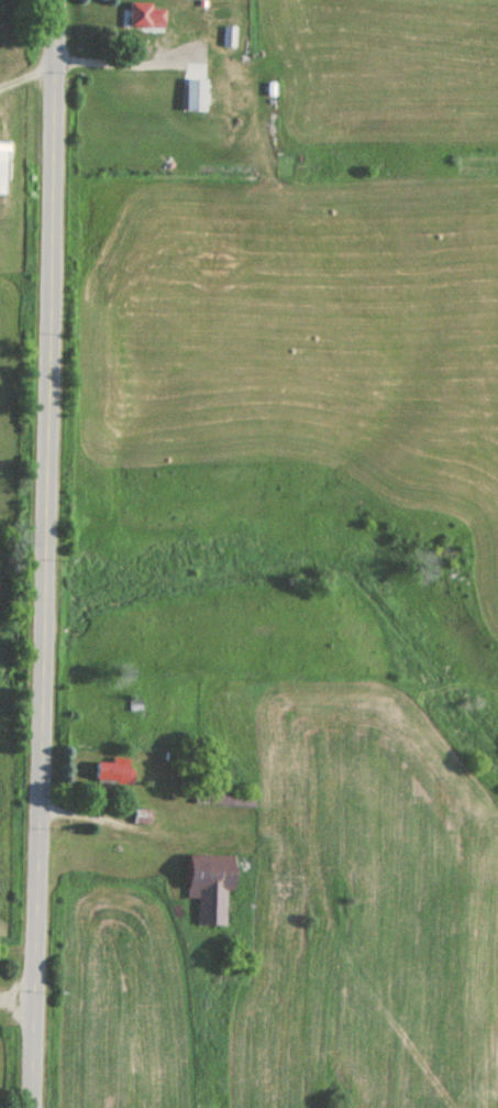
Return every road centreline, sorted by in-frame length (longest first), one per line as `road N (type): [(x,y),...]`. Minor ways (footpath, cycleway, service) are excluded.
road 1 (residential): [(39,1107),(65,0)]

